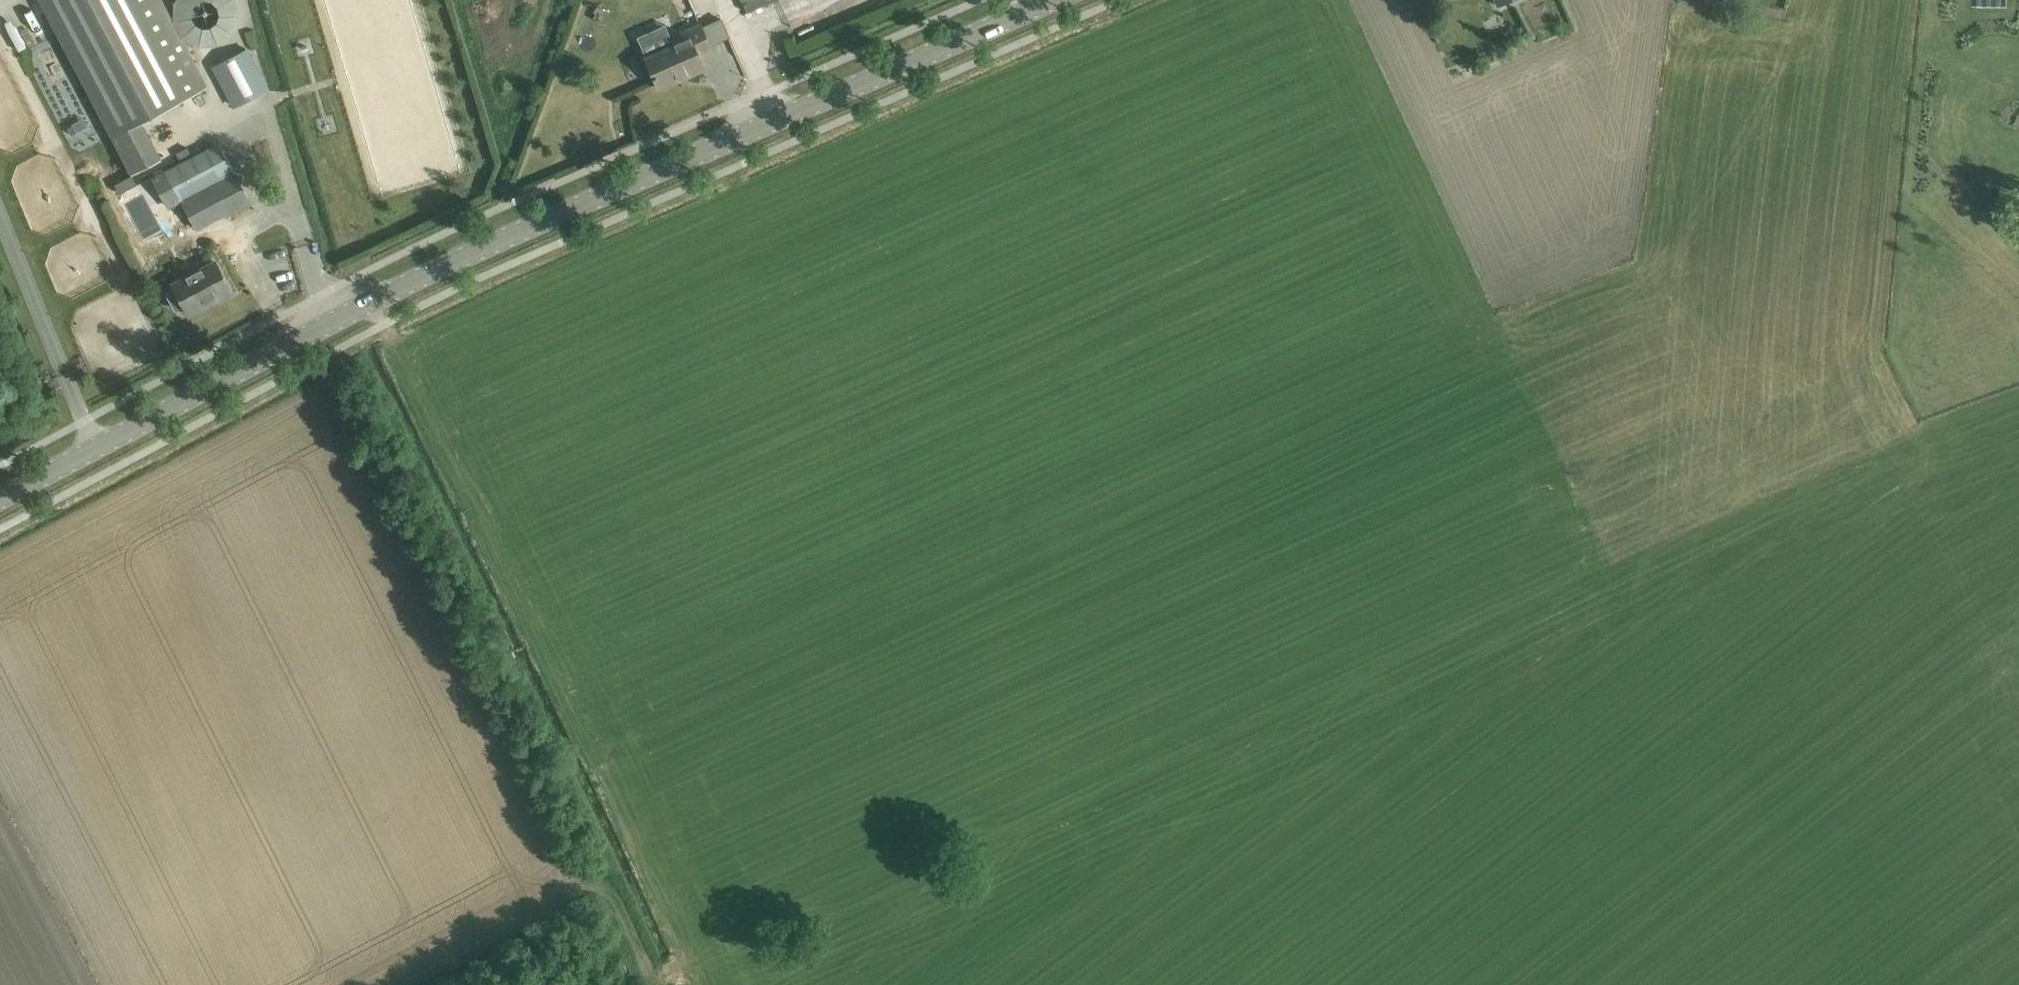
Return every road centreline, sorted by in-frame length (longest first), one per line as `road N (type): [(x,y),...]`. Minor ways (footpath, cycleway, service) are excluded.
road 1 (tertiary): [(0,500),(370,301),(1051,0)]

